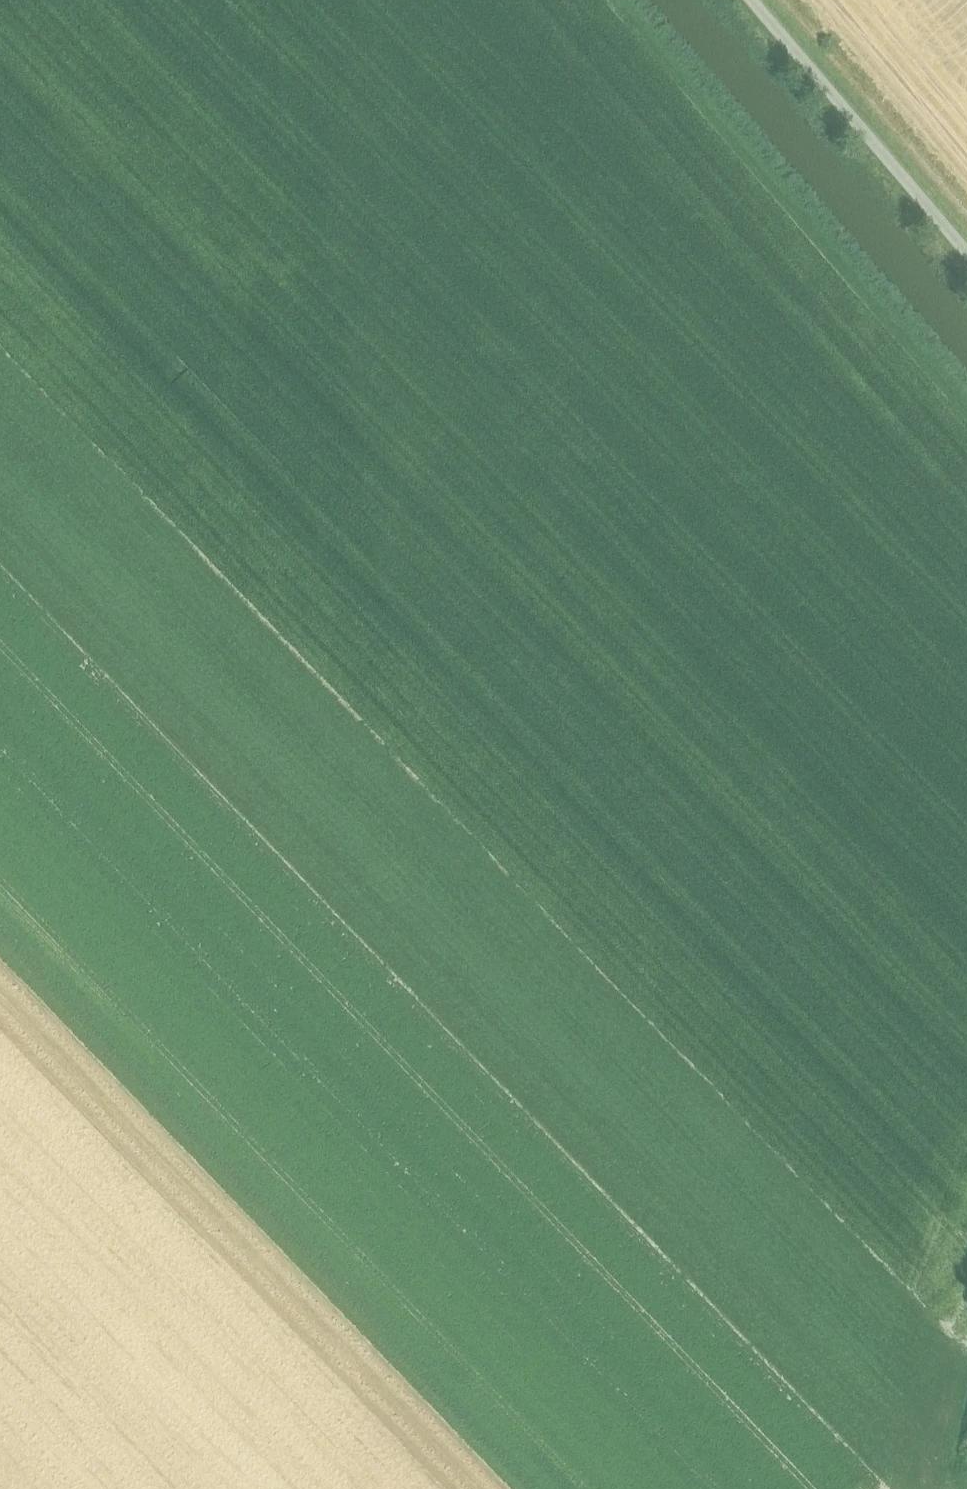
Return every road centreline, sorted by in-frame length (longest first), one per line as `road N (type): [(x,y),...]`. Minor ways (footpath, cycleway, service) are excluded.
road 1 (unclassified): [(966,252),(752,0)]

